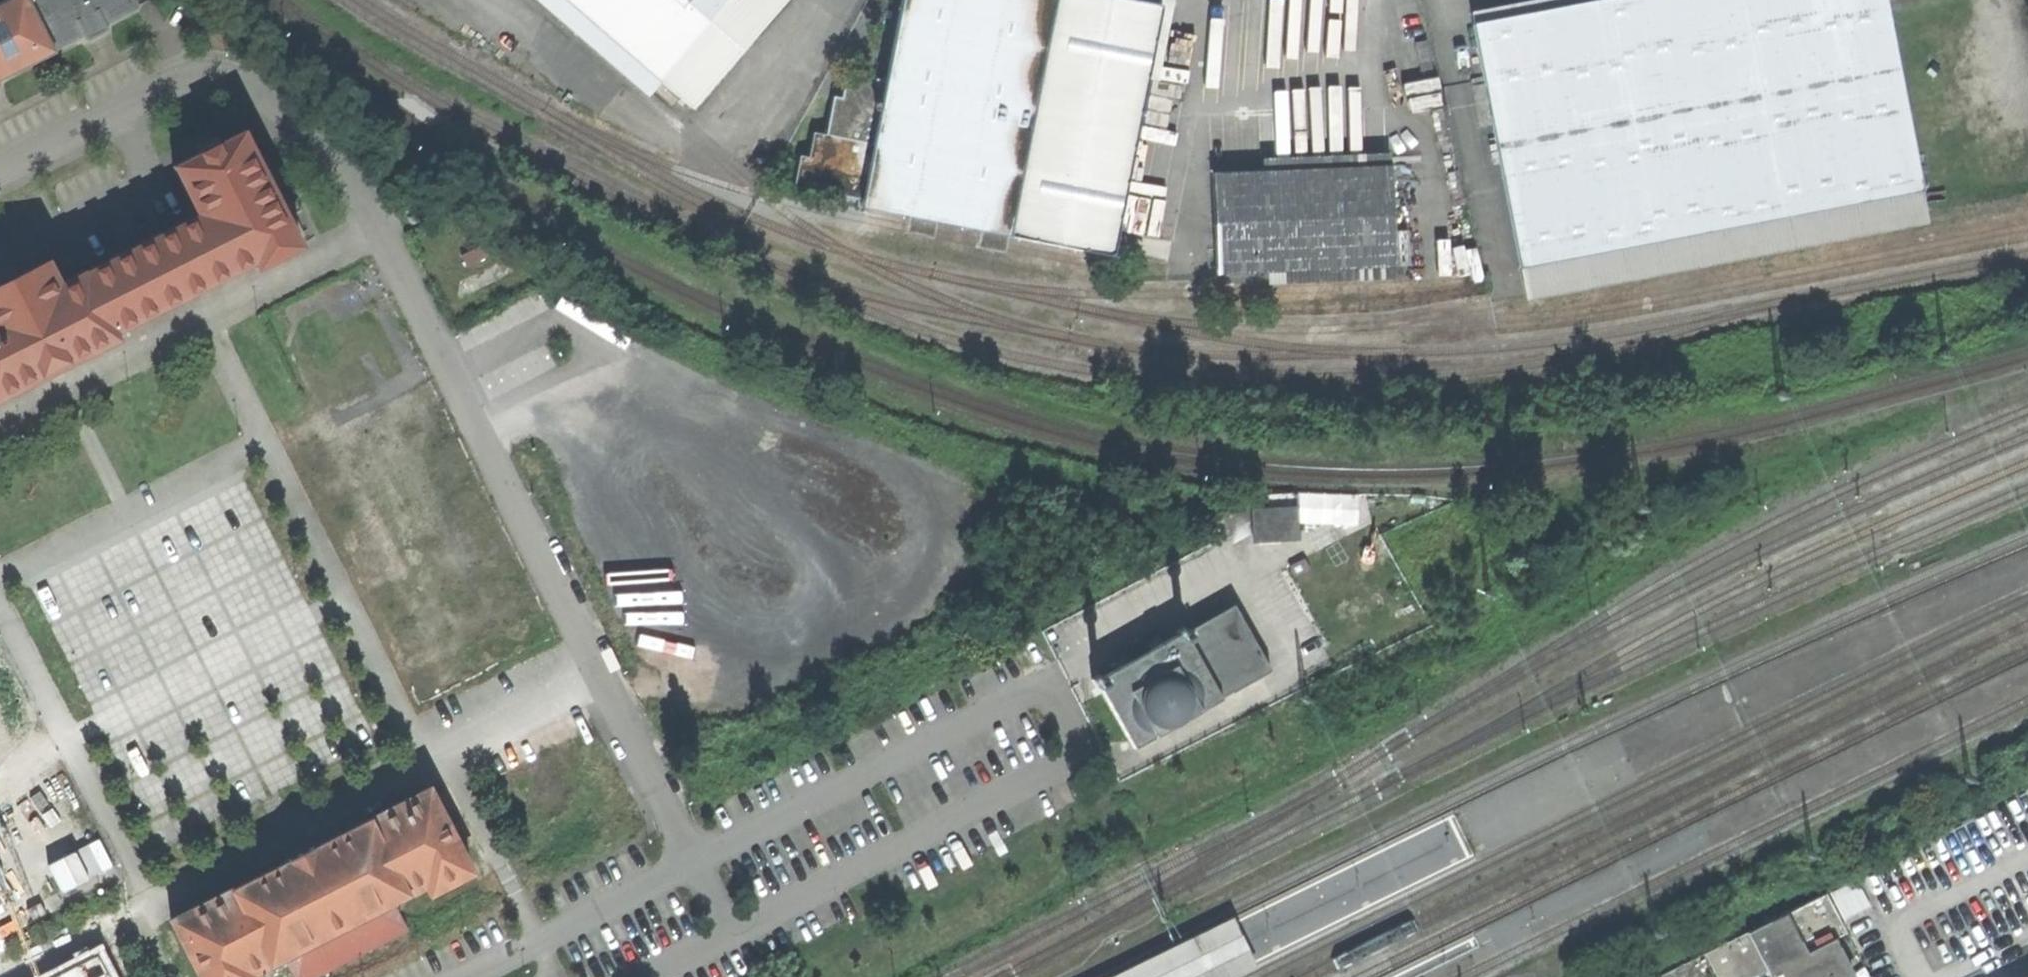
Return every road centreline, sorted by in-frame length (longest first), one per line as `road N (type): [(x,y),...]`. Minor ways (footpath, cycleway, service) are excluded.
road 1 (unclassified): [(699,863),(382,232),(339,171),(275,108),(235,82),(209,76),(0,174)]

